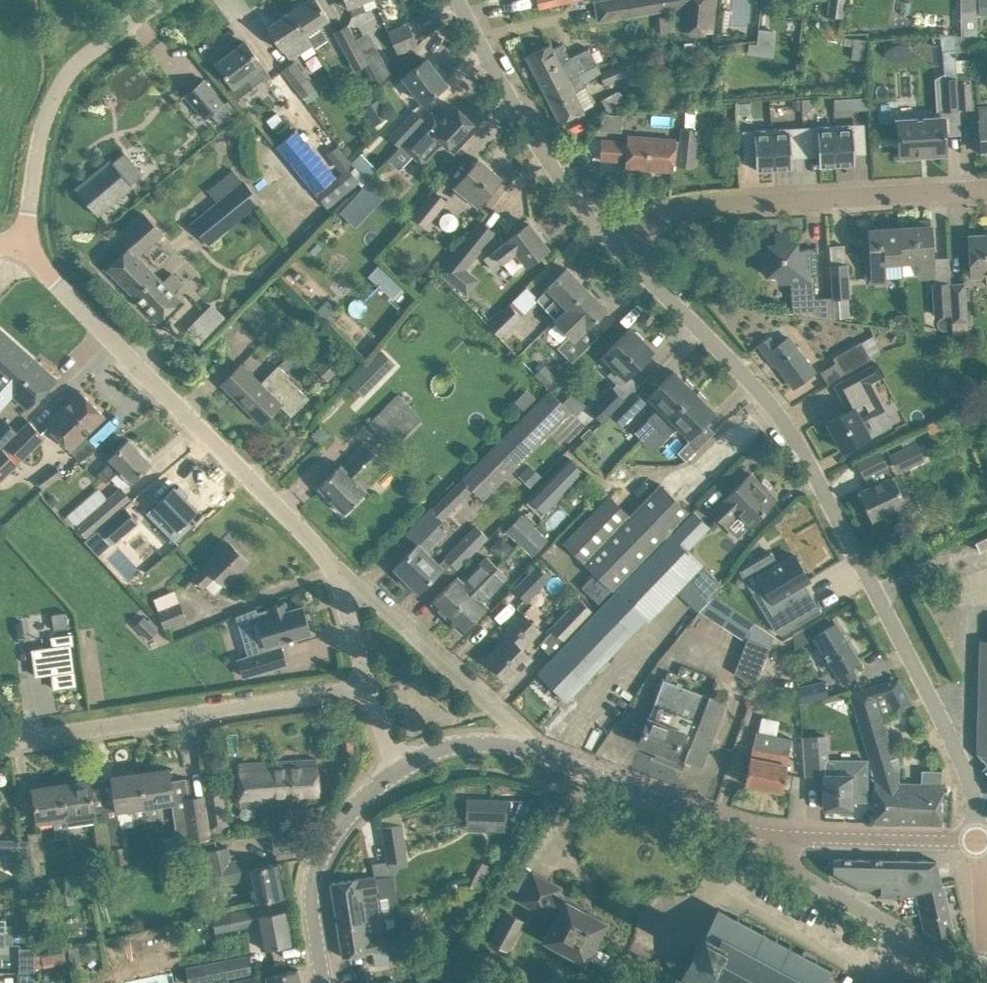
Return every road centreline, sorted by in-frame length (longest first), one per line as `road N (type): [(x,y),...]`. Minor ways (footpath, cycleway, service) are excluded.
road 1 (residential): [(978,841),(950,735),(771,405)]
road 2 (residential): [(338,566),(24,246)]
road 3 (residential): [(618,248),(659,215),(689,205),(986,186)]
road 4 (residential): [(0,742),(371,689)]
road 5 (residential): [(24,246),(36,141),(56,91),(98,45),(161,0)]
road 6 (residential): [(618,248),(565,193),(460,0)]
road 7 (residential): [(535,753),(494,700),(338,566)]
road 8 (tertiary): [(788,838),(740,830),(535,753)]
road 9 (tertiary): [(323,982),(312,915),(315,870),(332,830),(398,770)]
road 10 (tertiary): [(983,972),(807,879),(788,838)]
road 11 (residential): [(771,405),(618,248)]
road 12 (tertiary): [(978,841),(788,838)]
road 13 (tertiary): [(398,770),(466,742),(535,753)]
road 14 (tertiary): [(983,972),(978,841)]
road 15 (residential): [(371,689),(338,566)]

